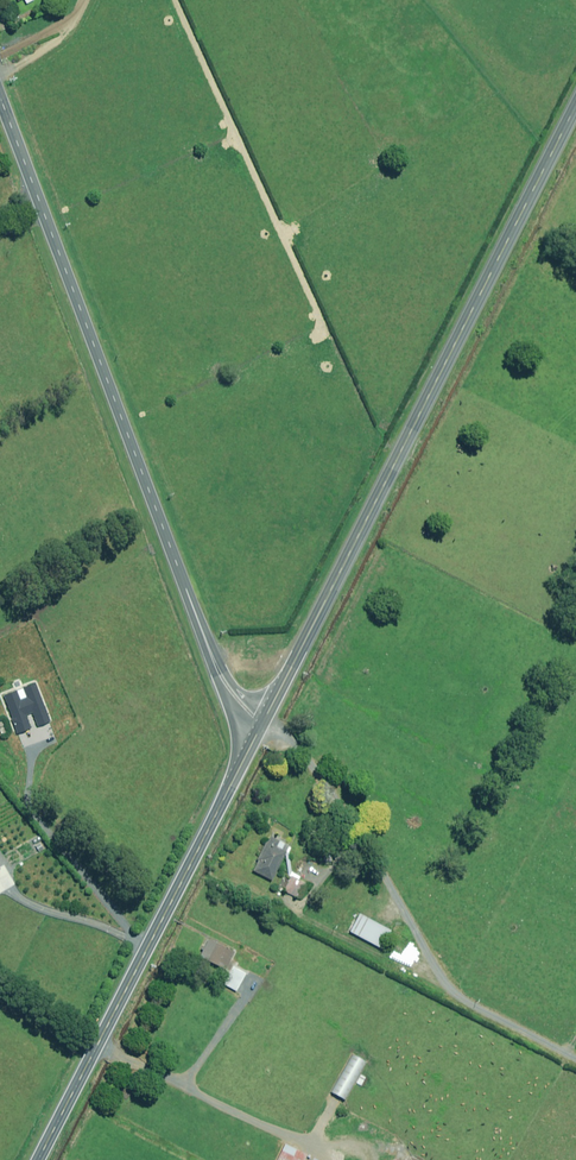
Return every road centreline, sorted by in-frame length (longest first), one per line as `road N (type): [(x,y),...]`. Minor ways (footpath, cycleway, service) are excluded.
road 1 (tertiary): [(575,108),(269,710)]
road 2 (residential): [(0,96),(208,648)]
road 3 (tertiary): [(247,753),(39,1159)]

